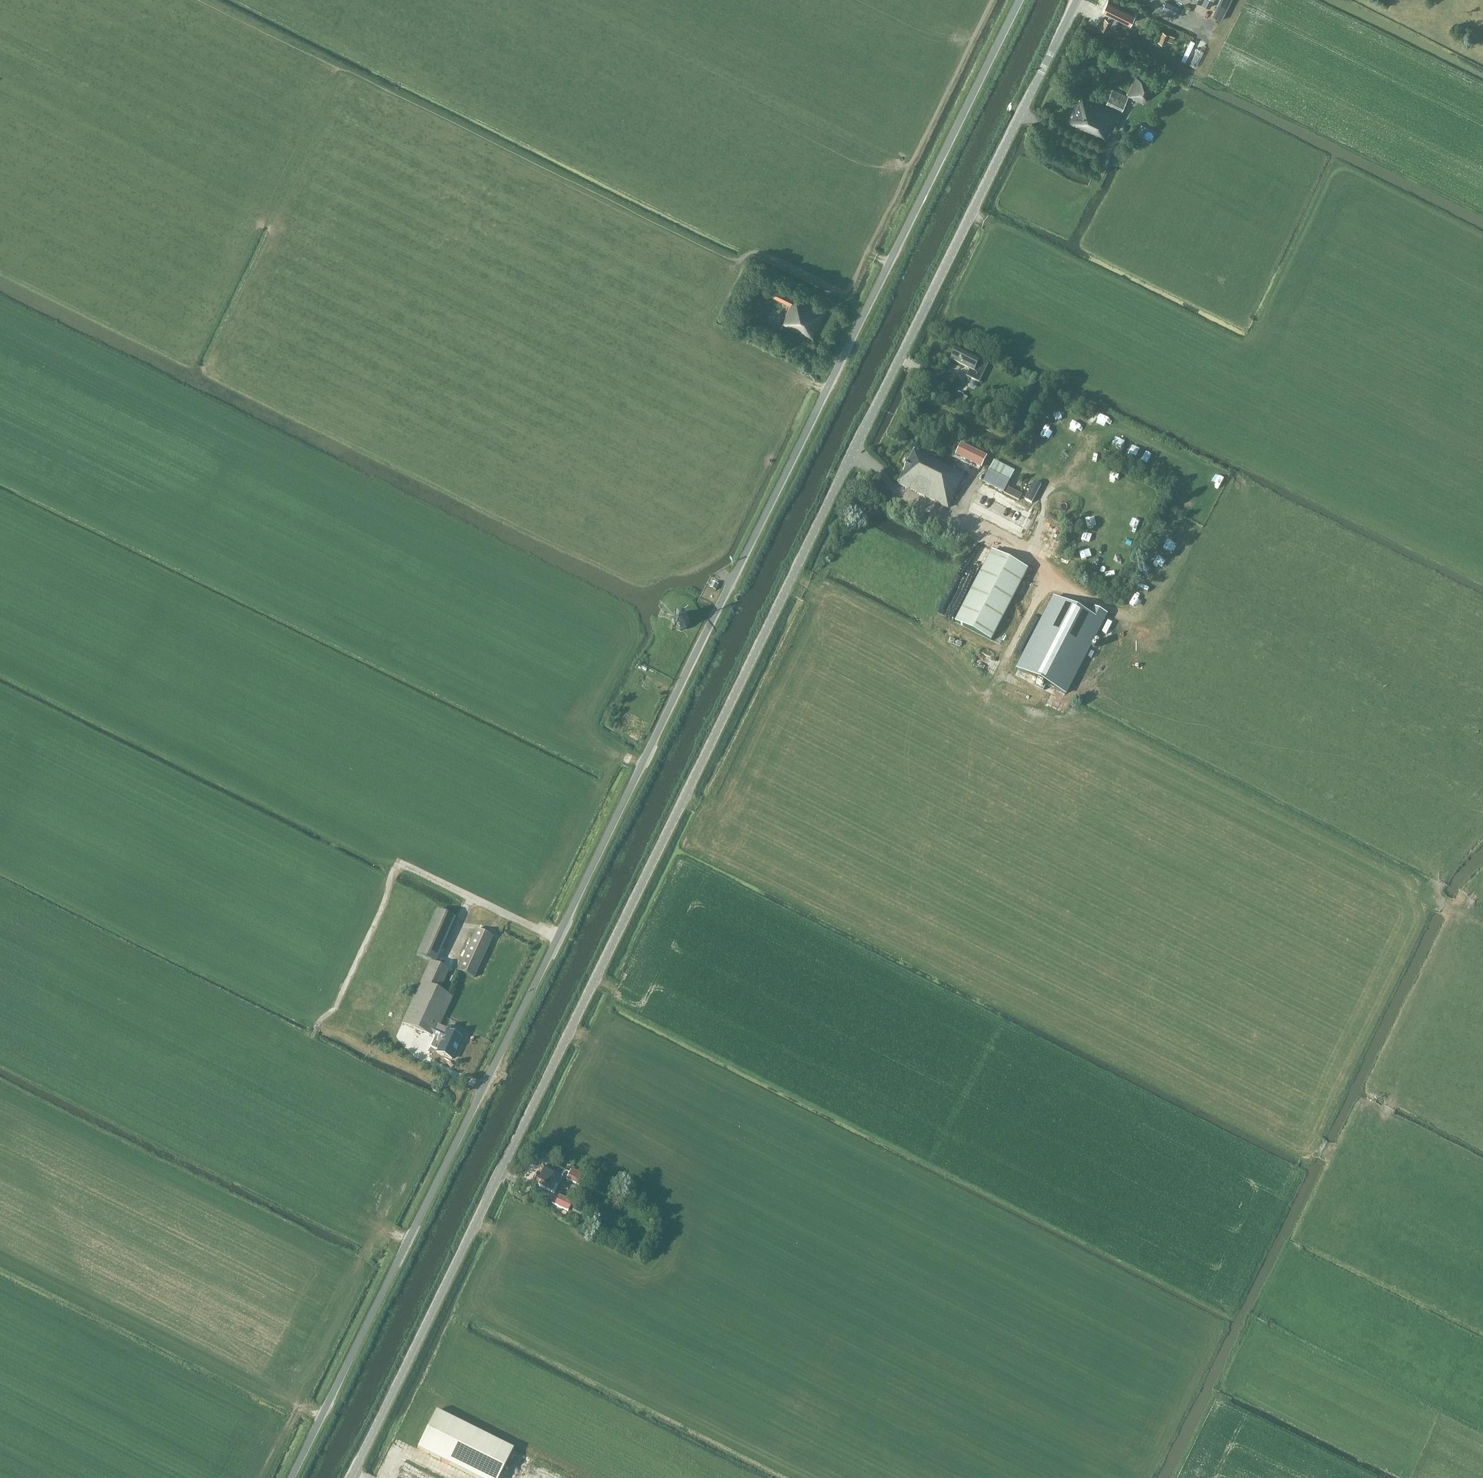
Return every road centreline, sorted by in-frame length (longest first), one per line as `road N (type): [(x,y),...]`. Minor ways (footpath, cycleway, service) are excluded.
road 1 (unclassified): [(290,1477),(1020,0)]
road 2 (tertiary): [(1077,0),(685,797)]
road 3 (tertiary): [(351,1477),(685,797)]
road 4 (track): [(1482,796),(1350,721),(1153,648),(1119,612),(895,491),(870,462),(851,455)]

